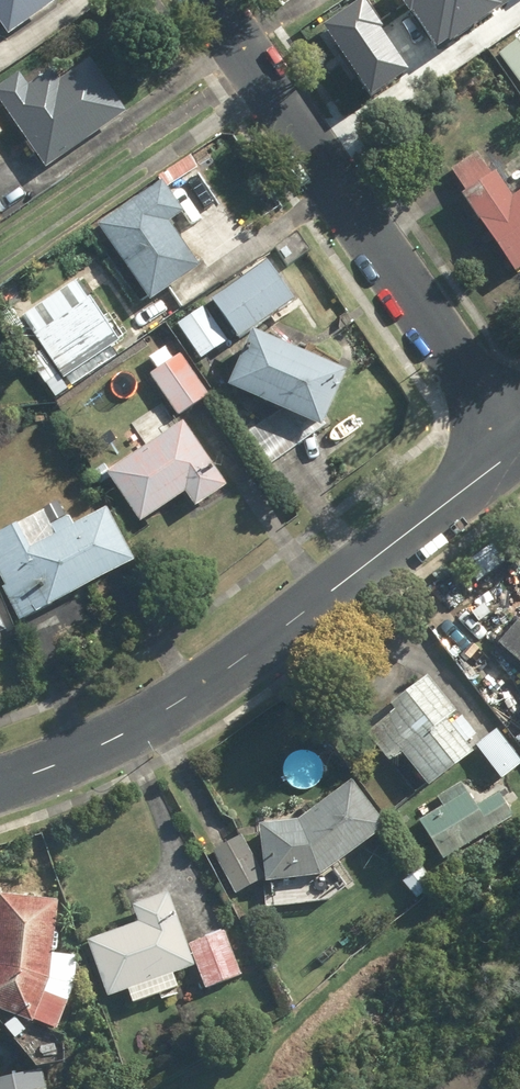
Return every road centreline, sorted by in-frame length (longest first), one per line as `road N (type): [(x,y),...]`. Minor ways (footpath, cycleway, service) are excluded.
road 1 (residential): [(519,444),(163,712),(0,781)]
road 2 (residential): [(214,0),(519,441)]

